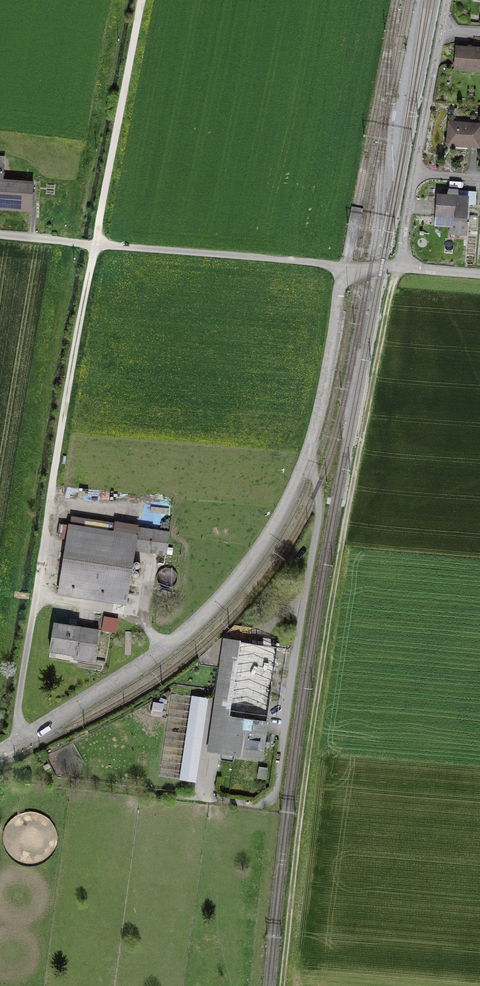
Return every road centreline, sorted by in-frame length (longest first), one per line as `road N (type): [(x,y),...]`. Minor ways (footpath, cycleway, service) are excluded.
road 1 (track): [(143,0),(51,487),(21,739)]
road 2 (unclassified): [(348,265),(308,453),(251,559),(168,646),(21,739)]
road 3 (track): [(403,270),(312,811)]
road 4 (unclassified): [(0,238),(348,265)]
road 5 (track): [(279,807),(6,777)]
road 6 (track): [(279,807),(263,985)]
road 7 (residential): [(442,26),(417,172)]

